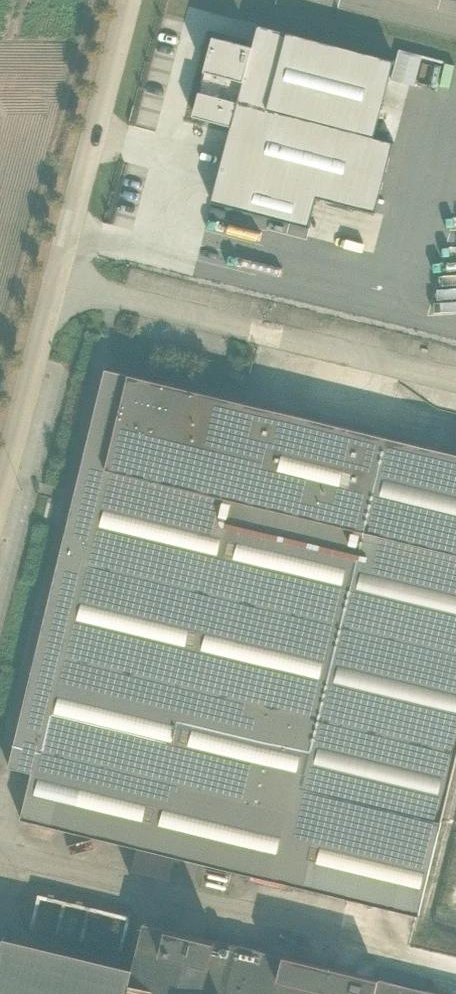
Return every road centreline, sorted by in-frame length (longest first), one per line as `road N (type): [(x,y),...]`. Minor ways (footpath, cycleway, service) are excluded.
road 1 (unclassified): [(50,281),(124,0)]
road 2 (residential): [(50,281),(260,333)]
road 3 (unclassified): [(0,478),(50,281)]

